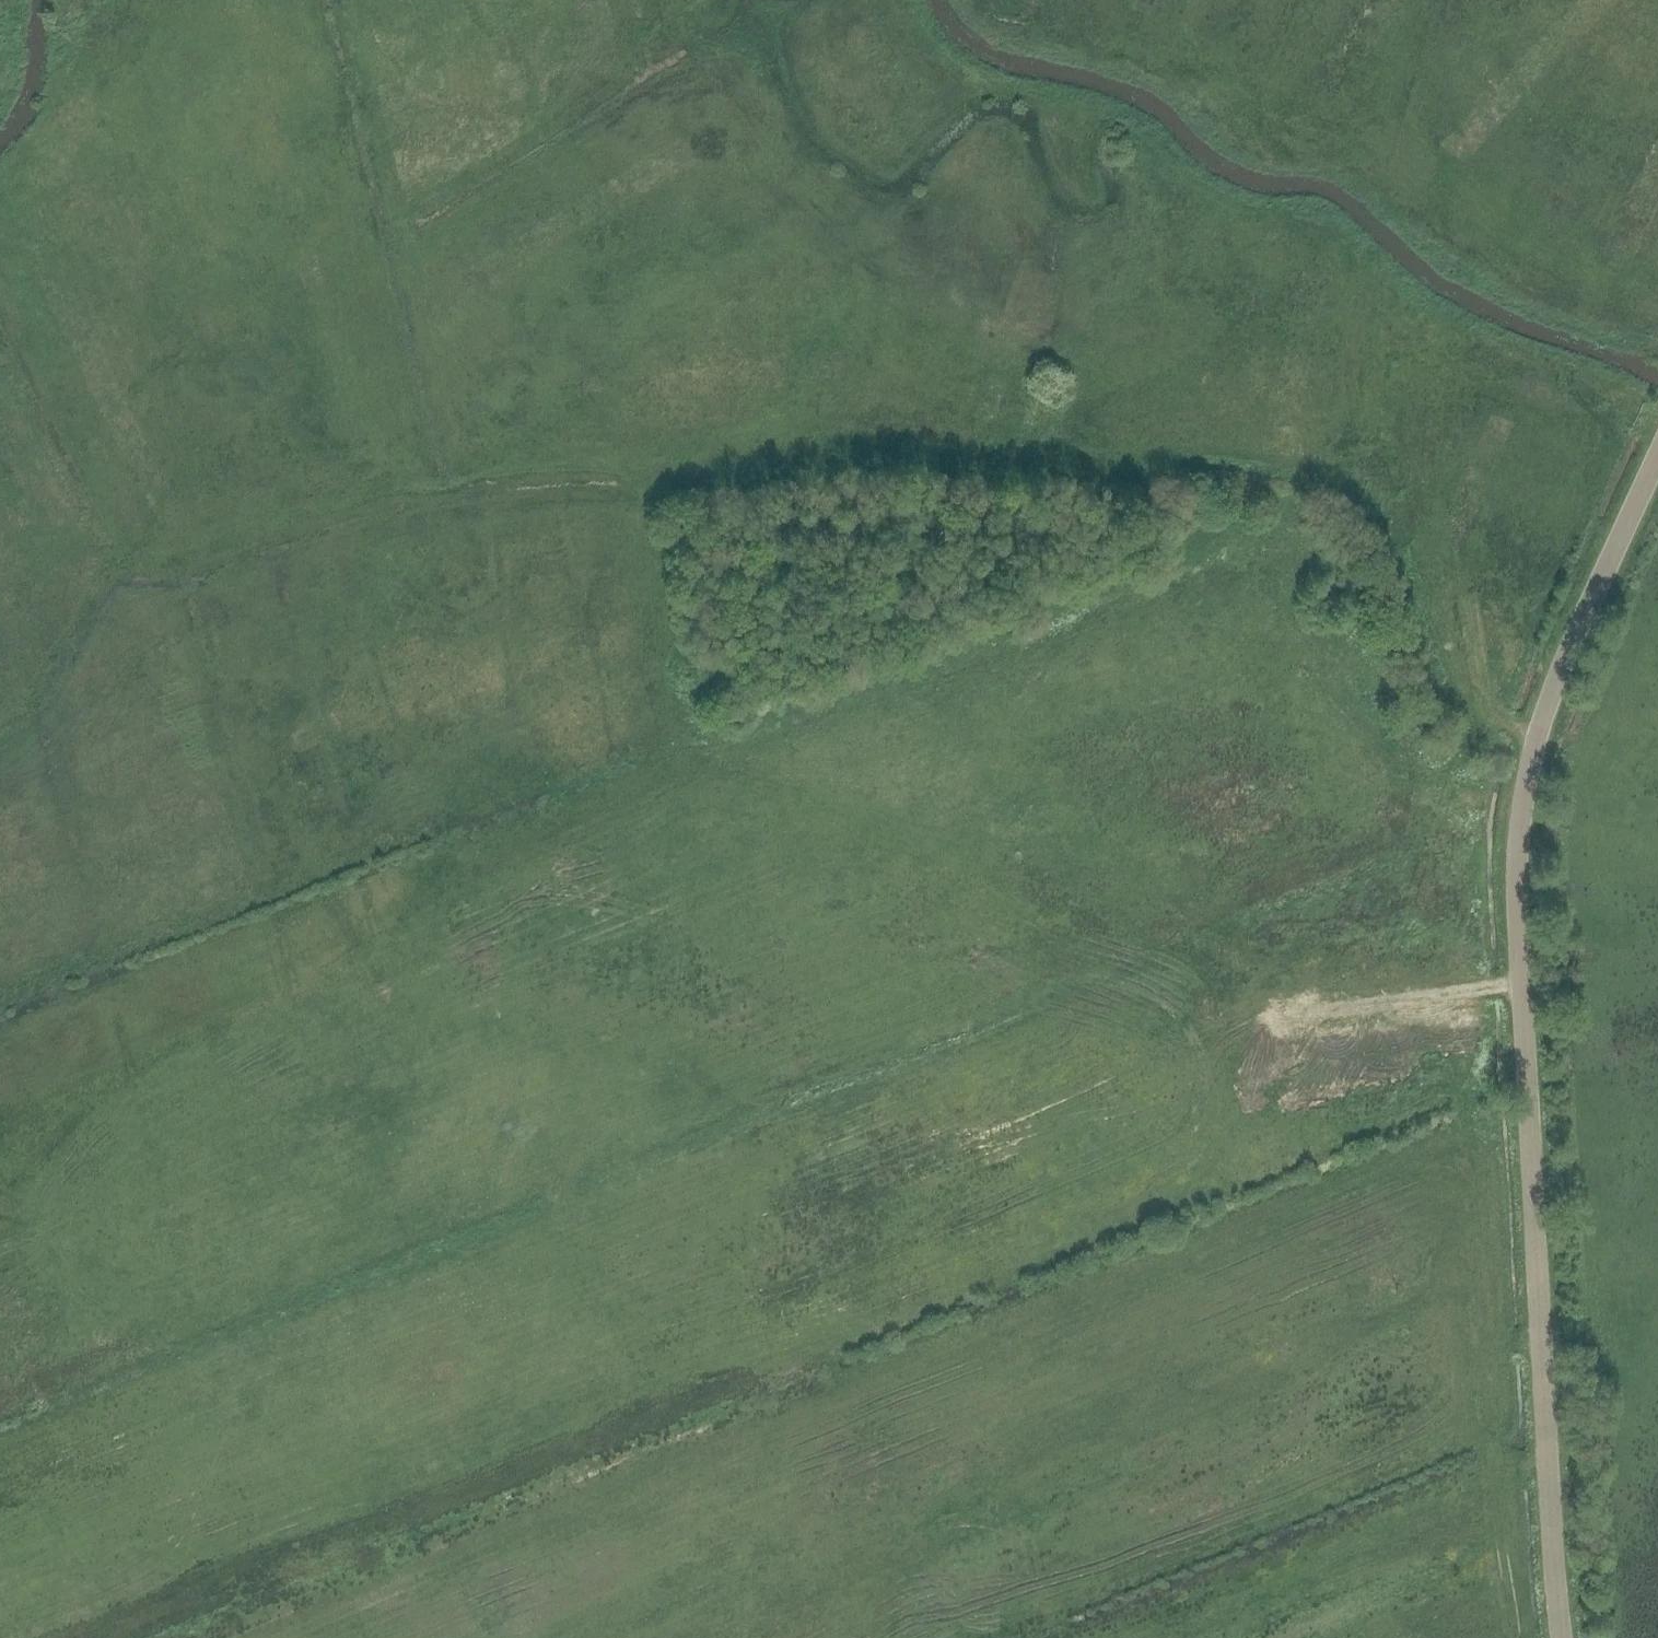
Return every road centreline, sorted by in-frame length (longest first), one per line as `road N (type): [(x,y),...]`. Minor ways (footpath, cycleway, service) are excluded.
road 1 (tertiary): [(1562,1637),(1529,1157),(1521,818),(1557,677),(1657,459)]

